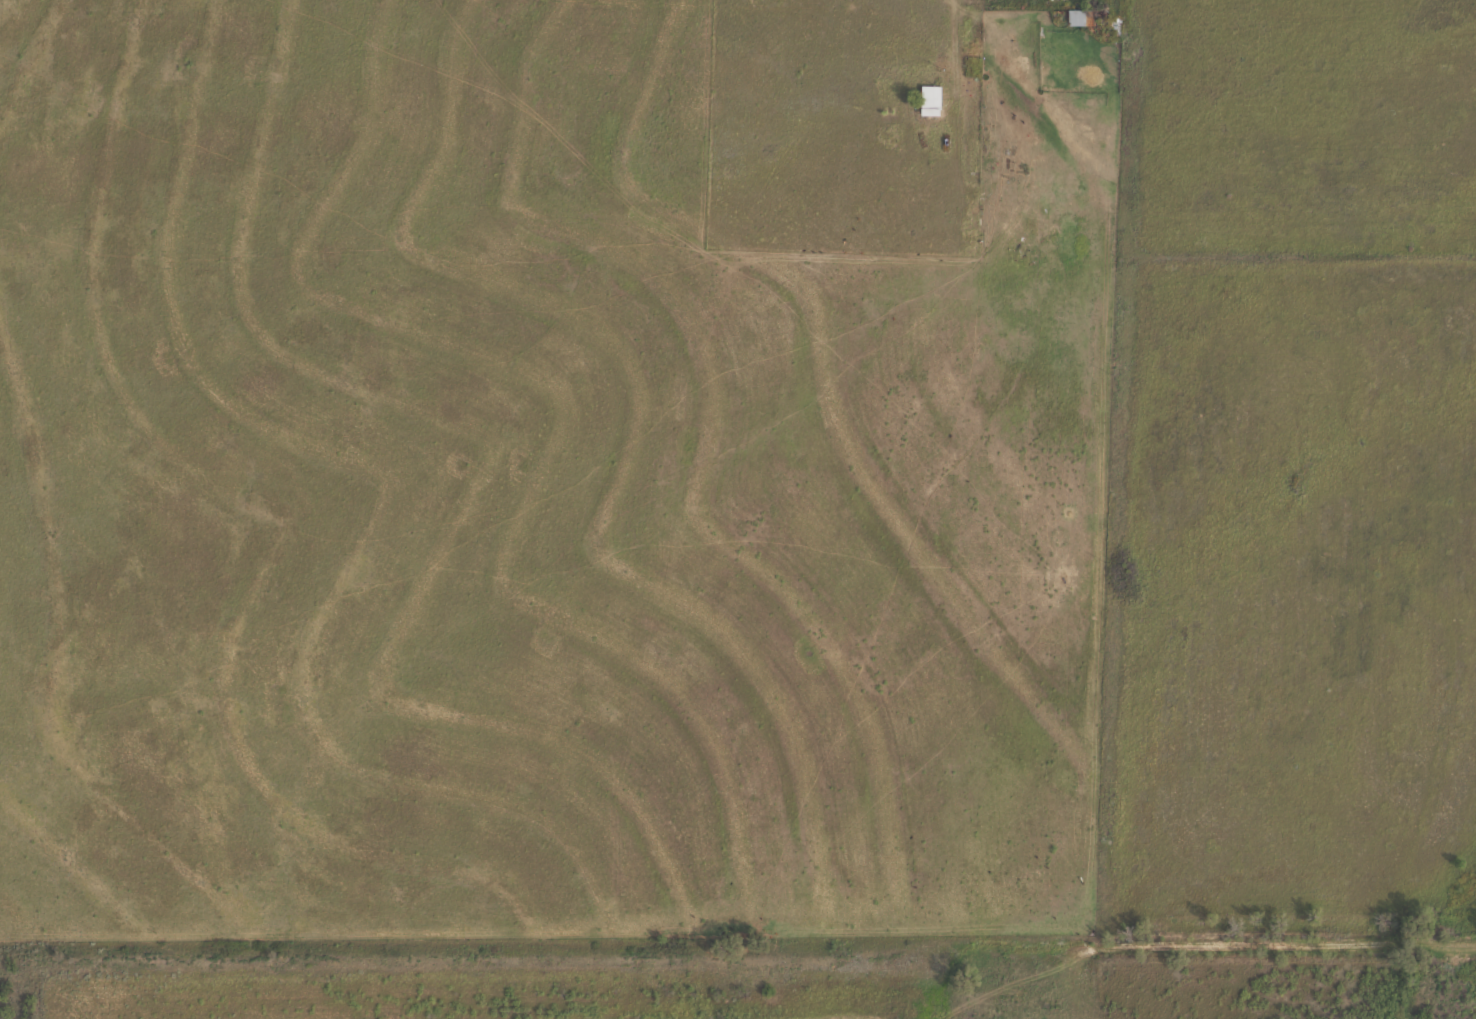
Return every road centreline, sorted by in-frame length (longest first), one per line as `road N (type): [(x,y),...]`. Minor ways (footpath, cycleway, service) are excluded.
road 1 (residential): [(1475,945),(1103,946)]

